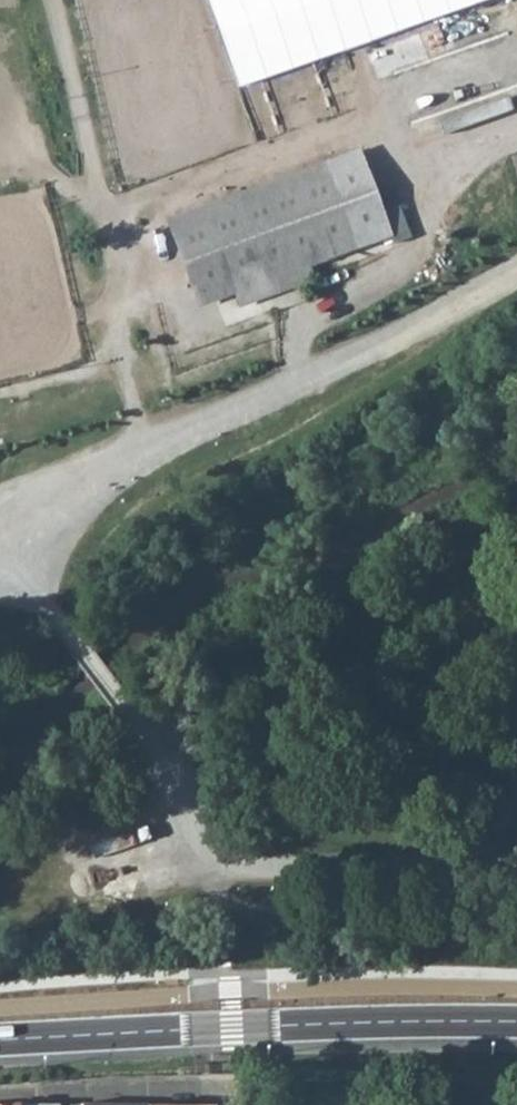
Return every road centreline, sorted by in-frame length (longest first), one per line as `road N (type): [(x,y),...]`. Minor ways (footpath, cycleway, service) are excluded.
road 1 (secondary): [(0,1039),(222,1026),(516,1022)]
road 2 (track): [(136,461),(127,269),(60,0)]
road 3 (track): [(516,498),(399,594),(244,676),(149,737)]
road 4 (track): [(295,379),(296,328),(390,275),(419,243),(443,196),(492,144),(516,138)]

